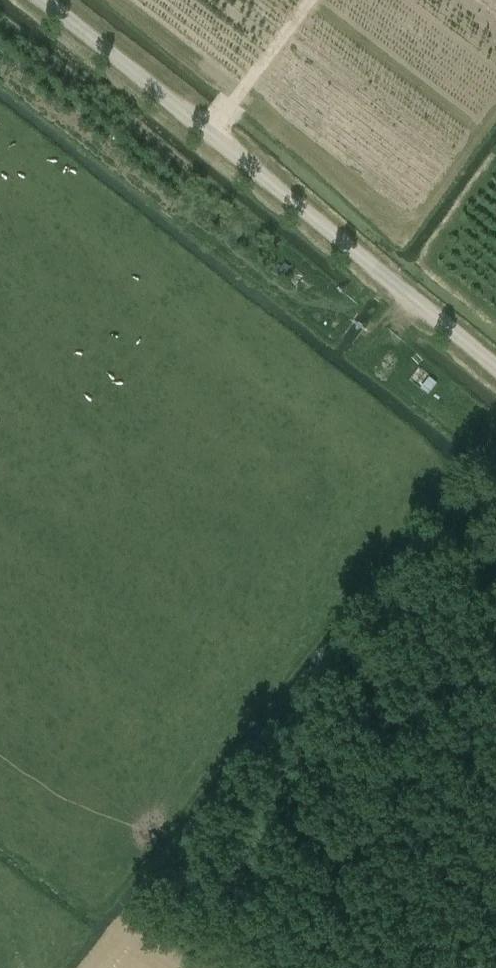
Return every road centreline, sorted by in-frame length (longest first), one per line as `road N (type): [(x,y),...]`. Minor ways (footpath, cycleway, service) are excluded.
road 1 (unclassified): [(6,0),(257,213),(361,266),(495,373)]

